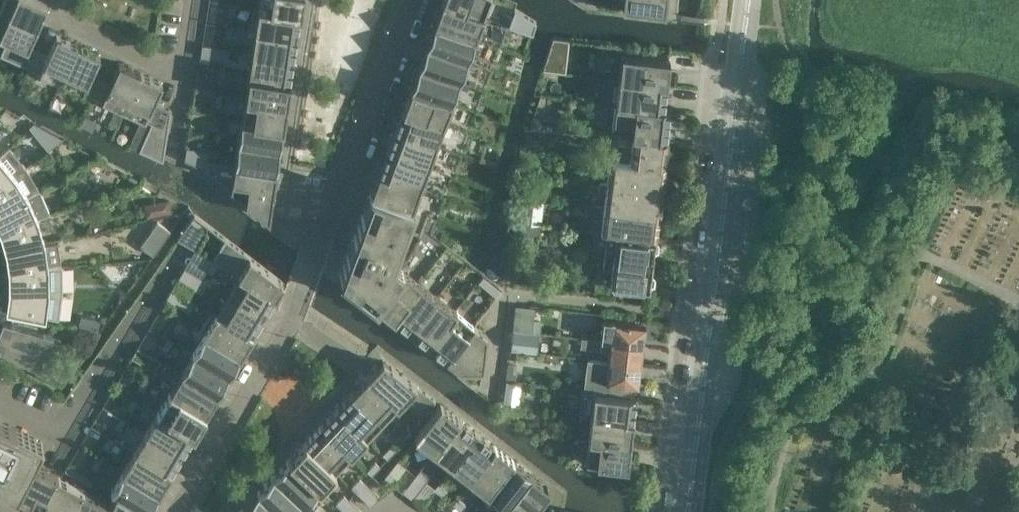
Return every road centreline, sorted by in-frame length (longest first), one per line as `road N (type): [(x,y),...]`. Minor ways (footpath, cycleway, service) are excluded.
road 1 (residential): [(179,511),(299,308),(416,0)]
road 2 (secondary): [(687,511),(747,0)]
road 3 (residential): [(0,401),(63,432),(190,240)]
road 4 (residential): [(65,0),(55,23),(183,78)]

